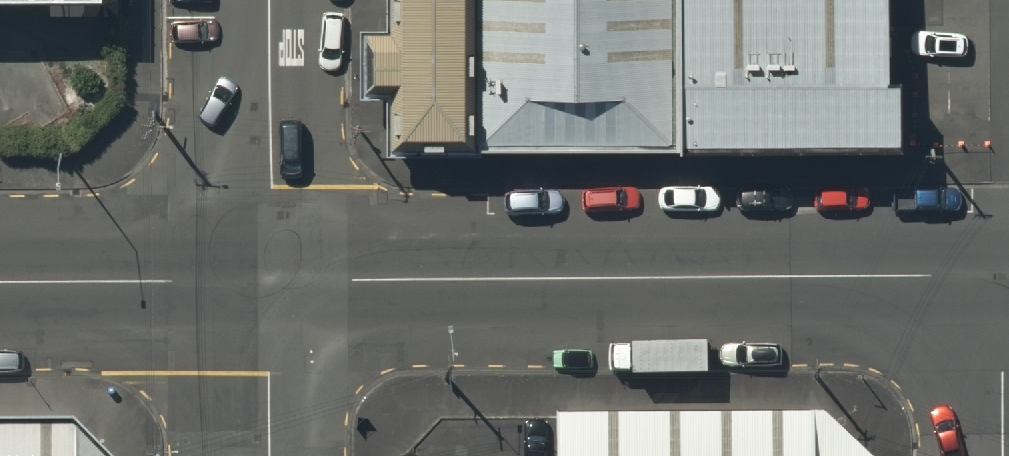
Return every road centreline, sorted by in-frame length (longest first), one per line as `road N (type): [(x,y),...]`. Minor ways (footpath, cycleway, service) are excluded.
road 1 (tertiary): [(270,279),(1003,275)]
road 2 (unclassified): [(267,0),(270,279)]
road 3 (unclassified): [(1001,0),(1003,275)]
road 4 (tertiary): [(0,283),(270,279)]
road 5 (unclassified): [(1003,275),(1003,455)]
road 6 (tertiary): [(270,279),(271,455)]

